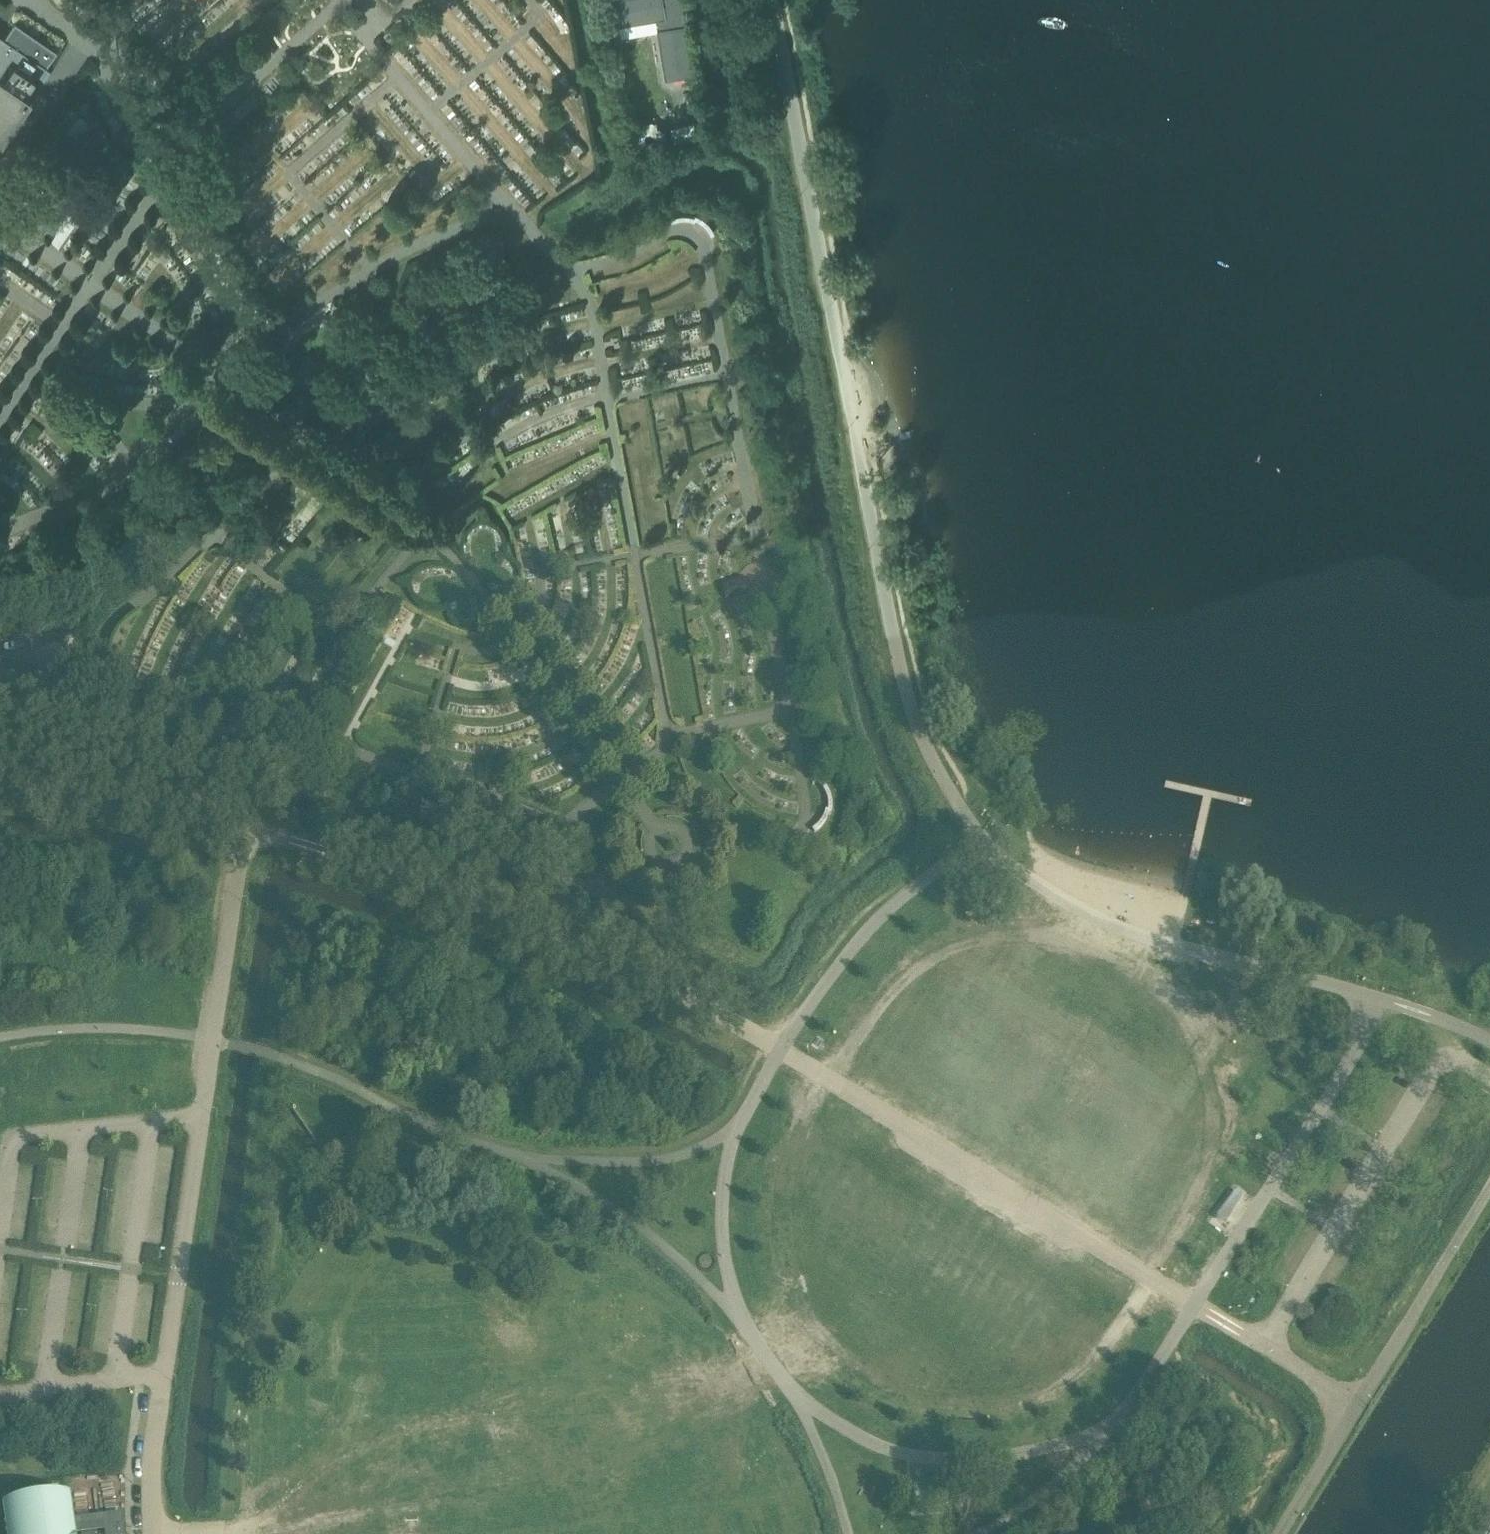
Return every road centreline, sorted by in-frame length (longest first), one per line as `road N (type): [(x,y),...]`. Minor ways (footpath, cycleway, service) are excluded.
road 1 (unclassified): [(152,1533),(153,1465),(243,828)]
road 2 (unclassified): [(1359,1404),(1489,1193)]
road 3 (unclassified): [(243,828),(0,782)]
road 4 (unclassified): [(1359,1404),(1222,1324)]
road 5 (unclassified): [(1359,1404),(1279,1533)]

